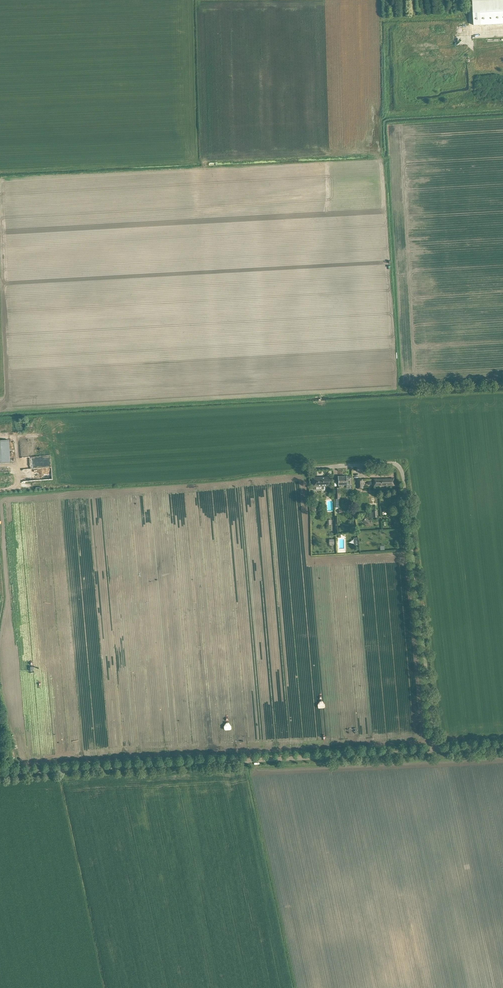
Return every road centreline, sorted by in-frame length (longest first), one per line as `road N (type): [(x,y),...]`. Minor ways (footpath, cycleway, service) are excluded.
road 1 (unclassified): [(0,772),(435,751)]
road 2 (unclassified): [(435,751),(405,486)]

